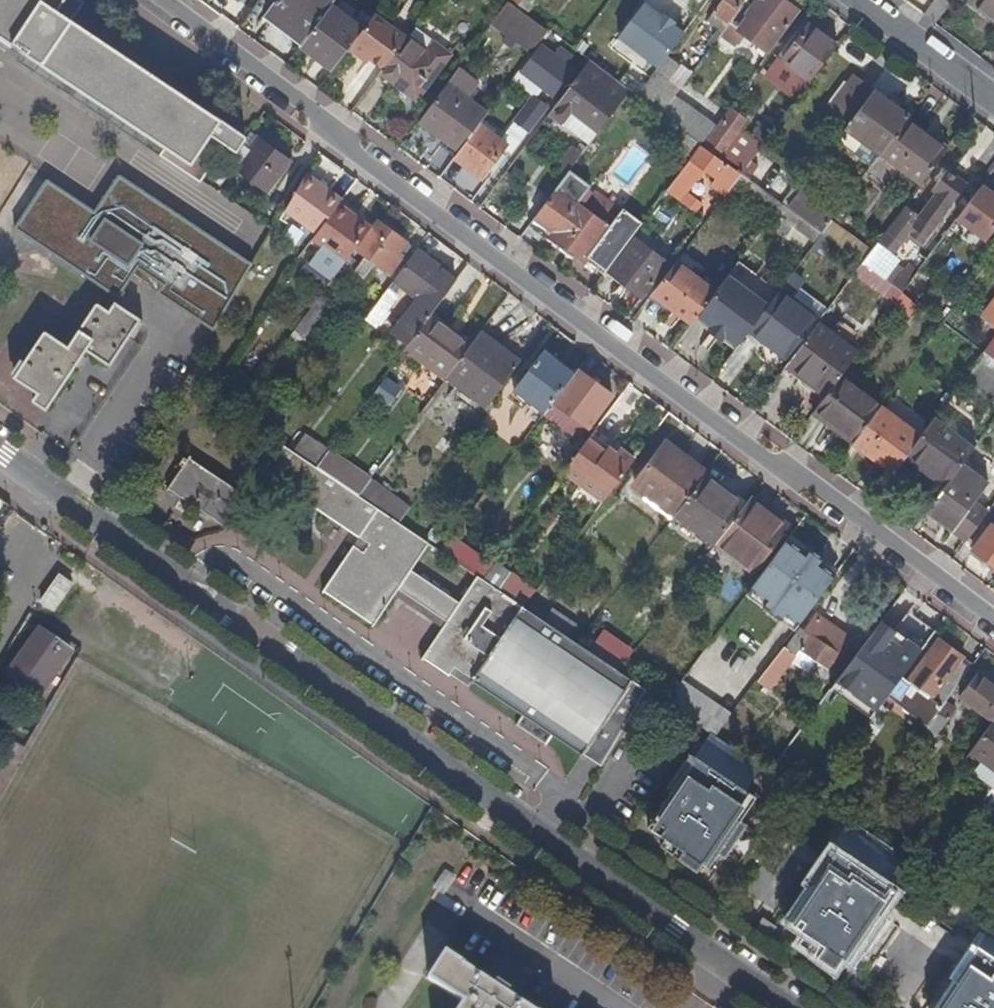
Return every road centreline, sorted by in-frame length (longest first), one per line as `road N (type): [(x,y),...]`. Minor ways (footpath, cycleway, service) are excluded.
road 1 (residential): [(993,628),(155,0)]
road 2 (residential): [(0,453),(786,1007)]
road 3 (residential): [(858,0),(993,101)]

